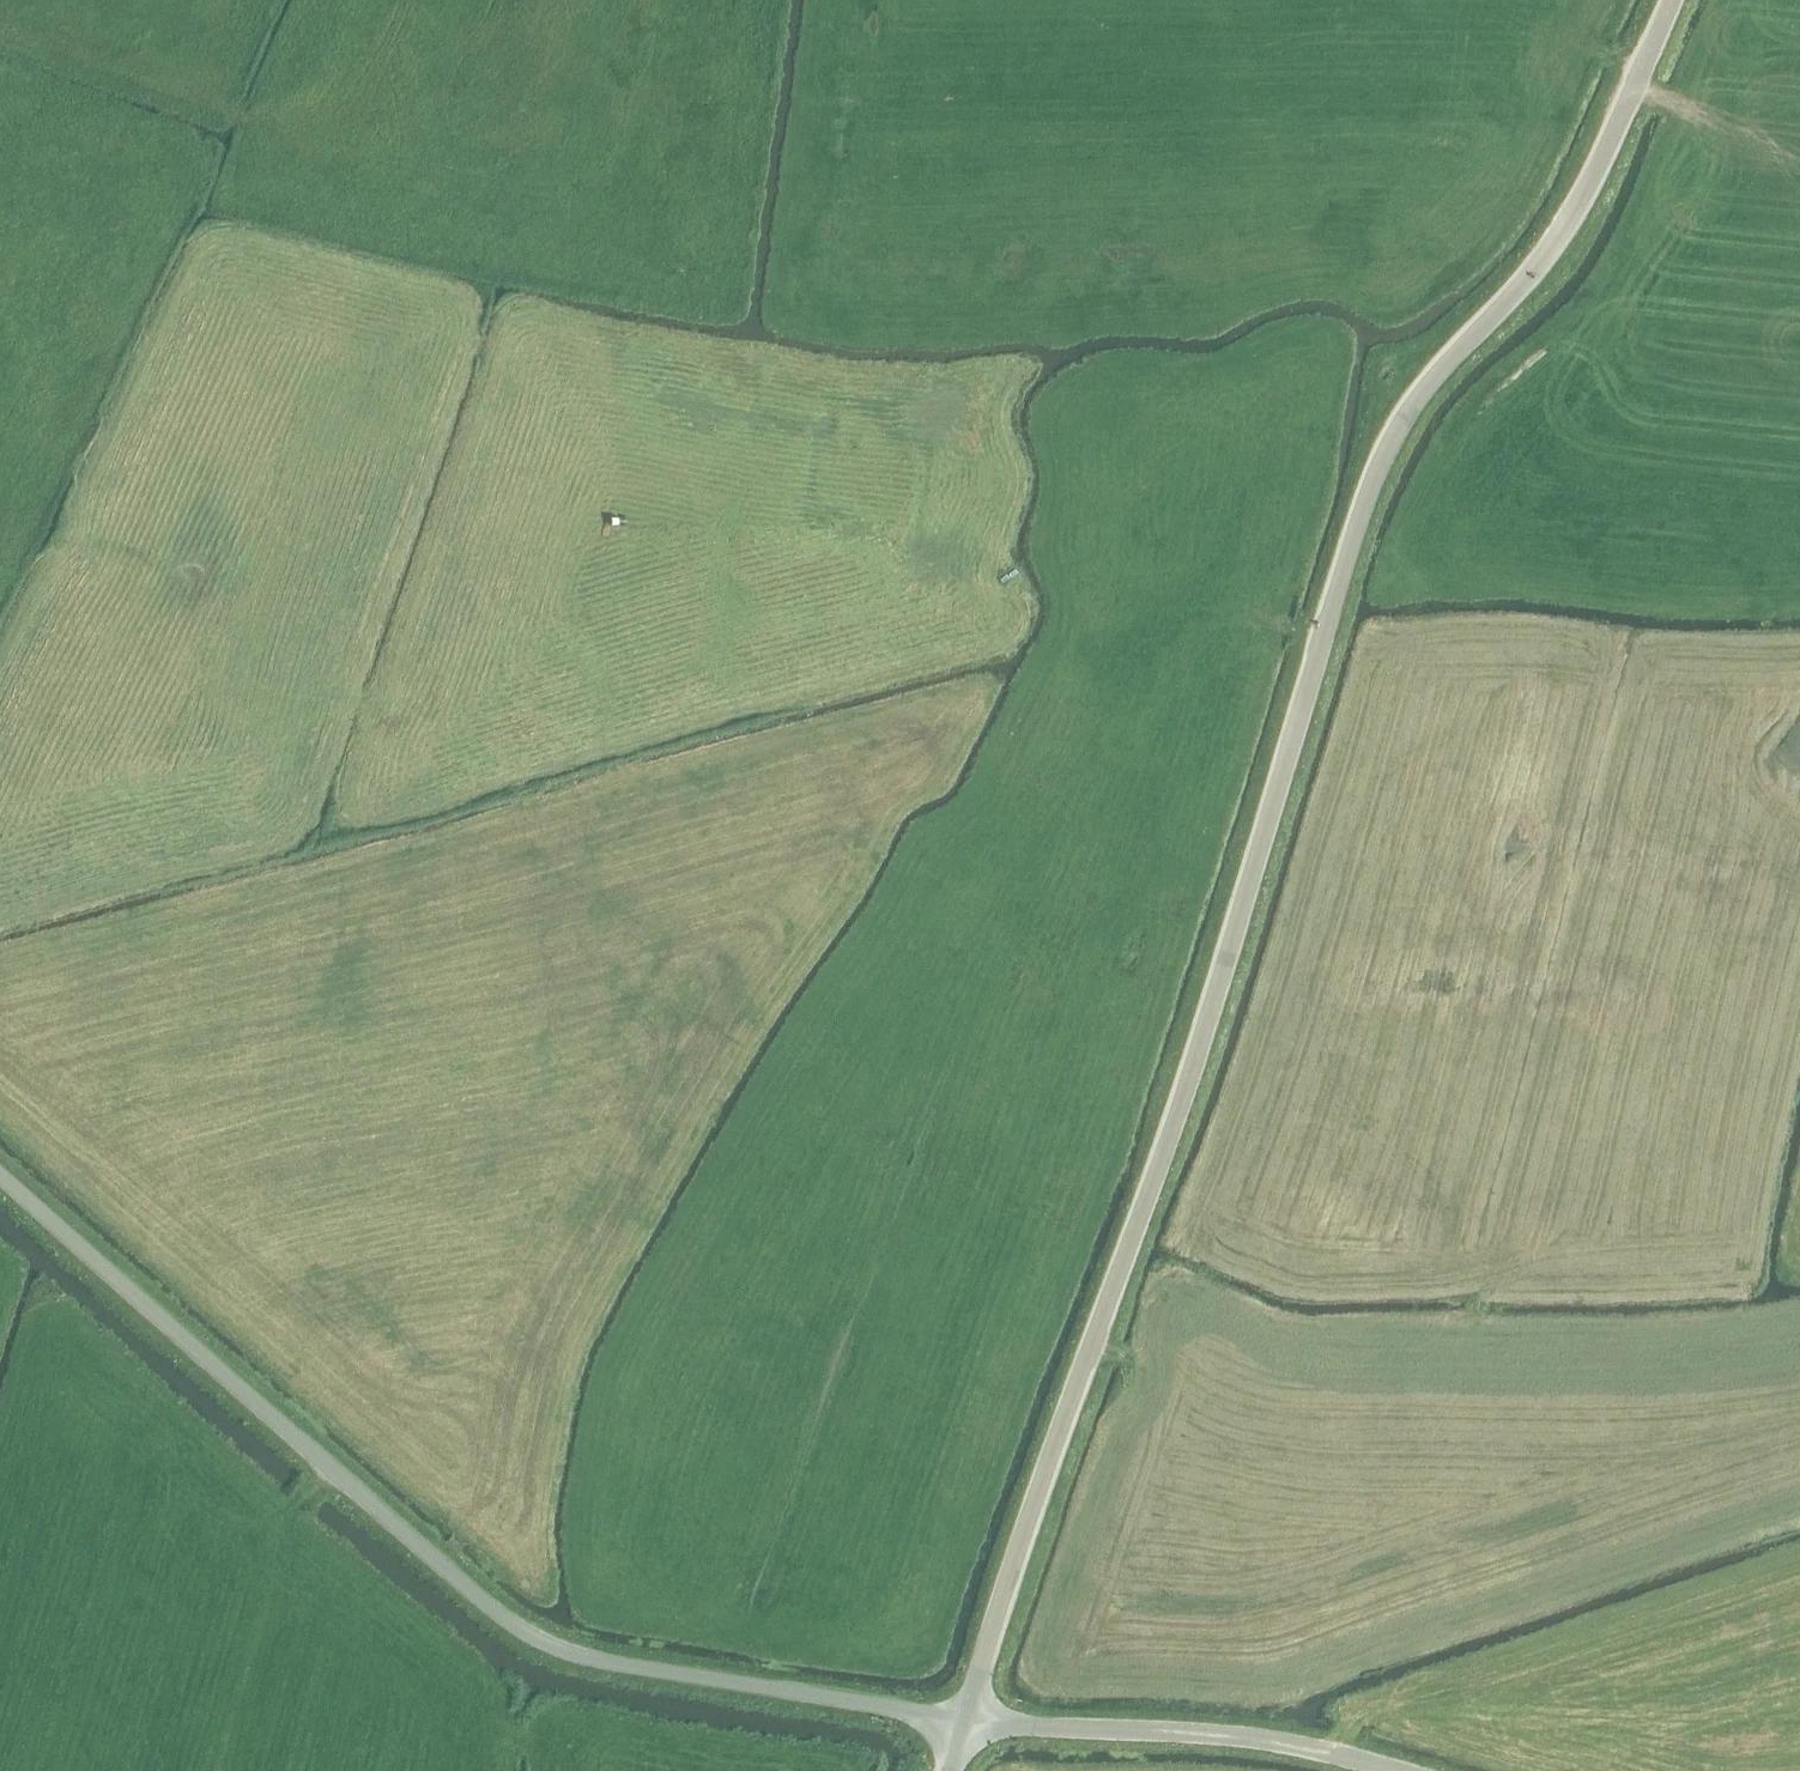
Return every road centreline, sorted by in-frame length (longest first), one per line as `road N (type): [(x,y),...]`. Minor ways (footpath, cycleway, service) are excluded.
road 1 (unclassified): [(965,1723),(1345,558),(1433,371),(1531,259),(1586,179),(1663,0)]
road 2 (unclassified): [(965,1723),(566,1655),(500,1620),(0,1182)]
road 3 (unclassified): [(1385,1770),(1260,1739),(965,1723)]

